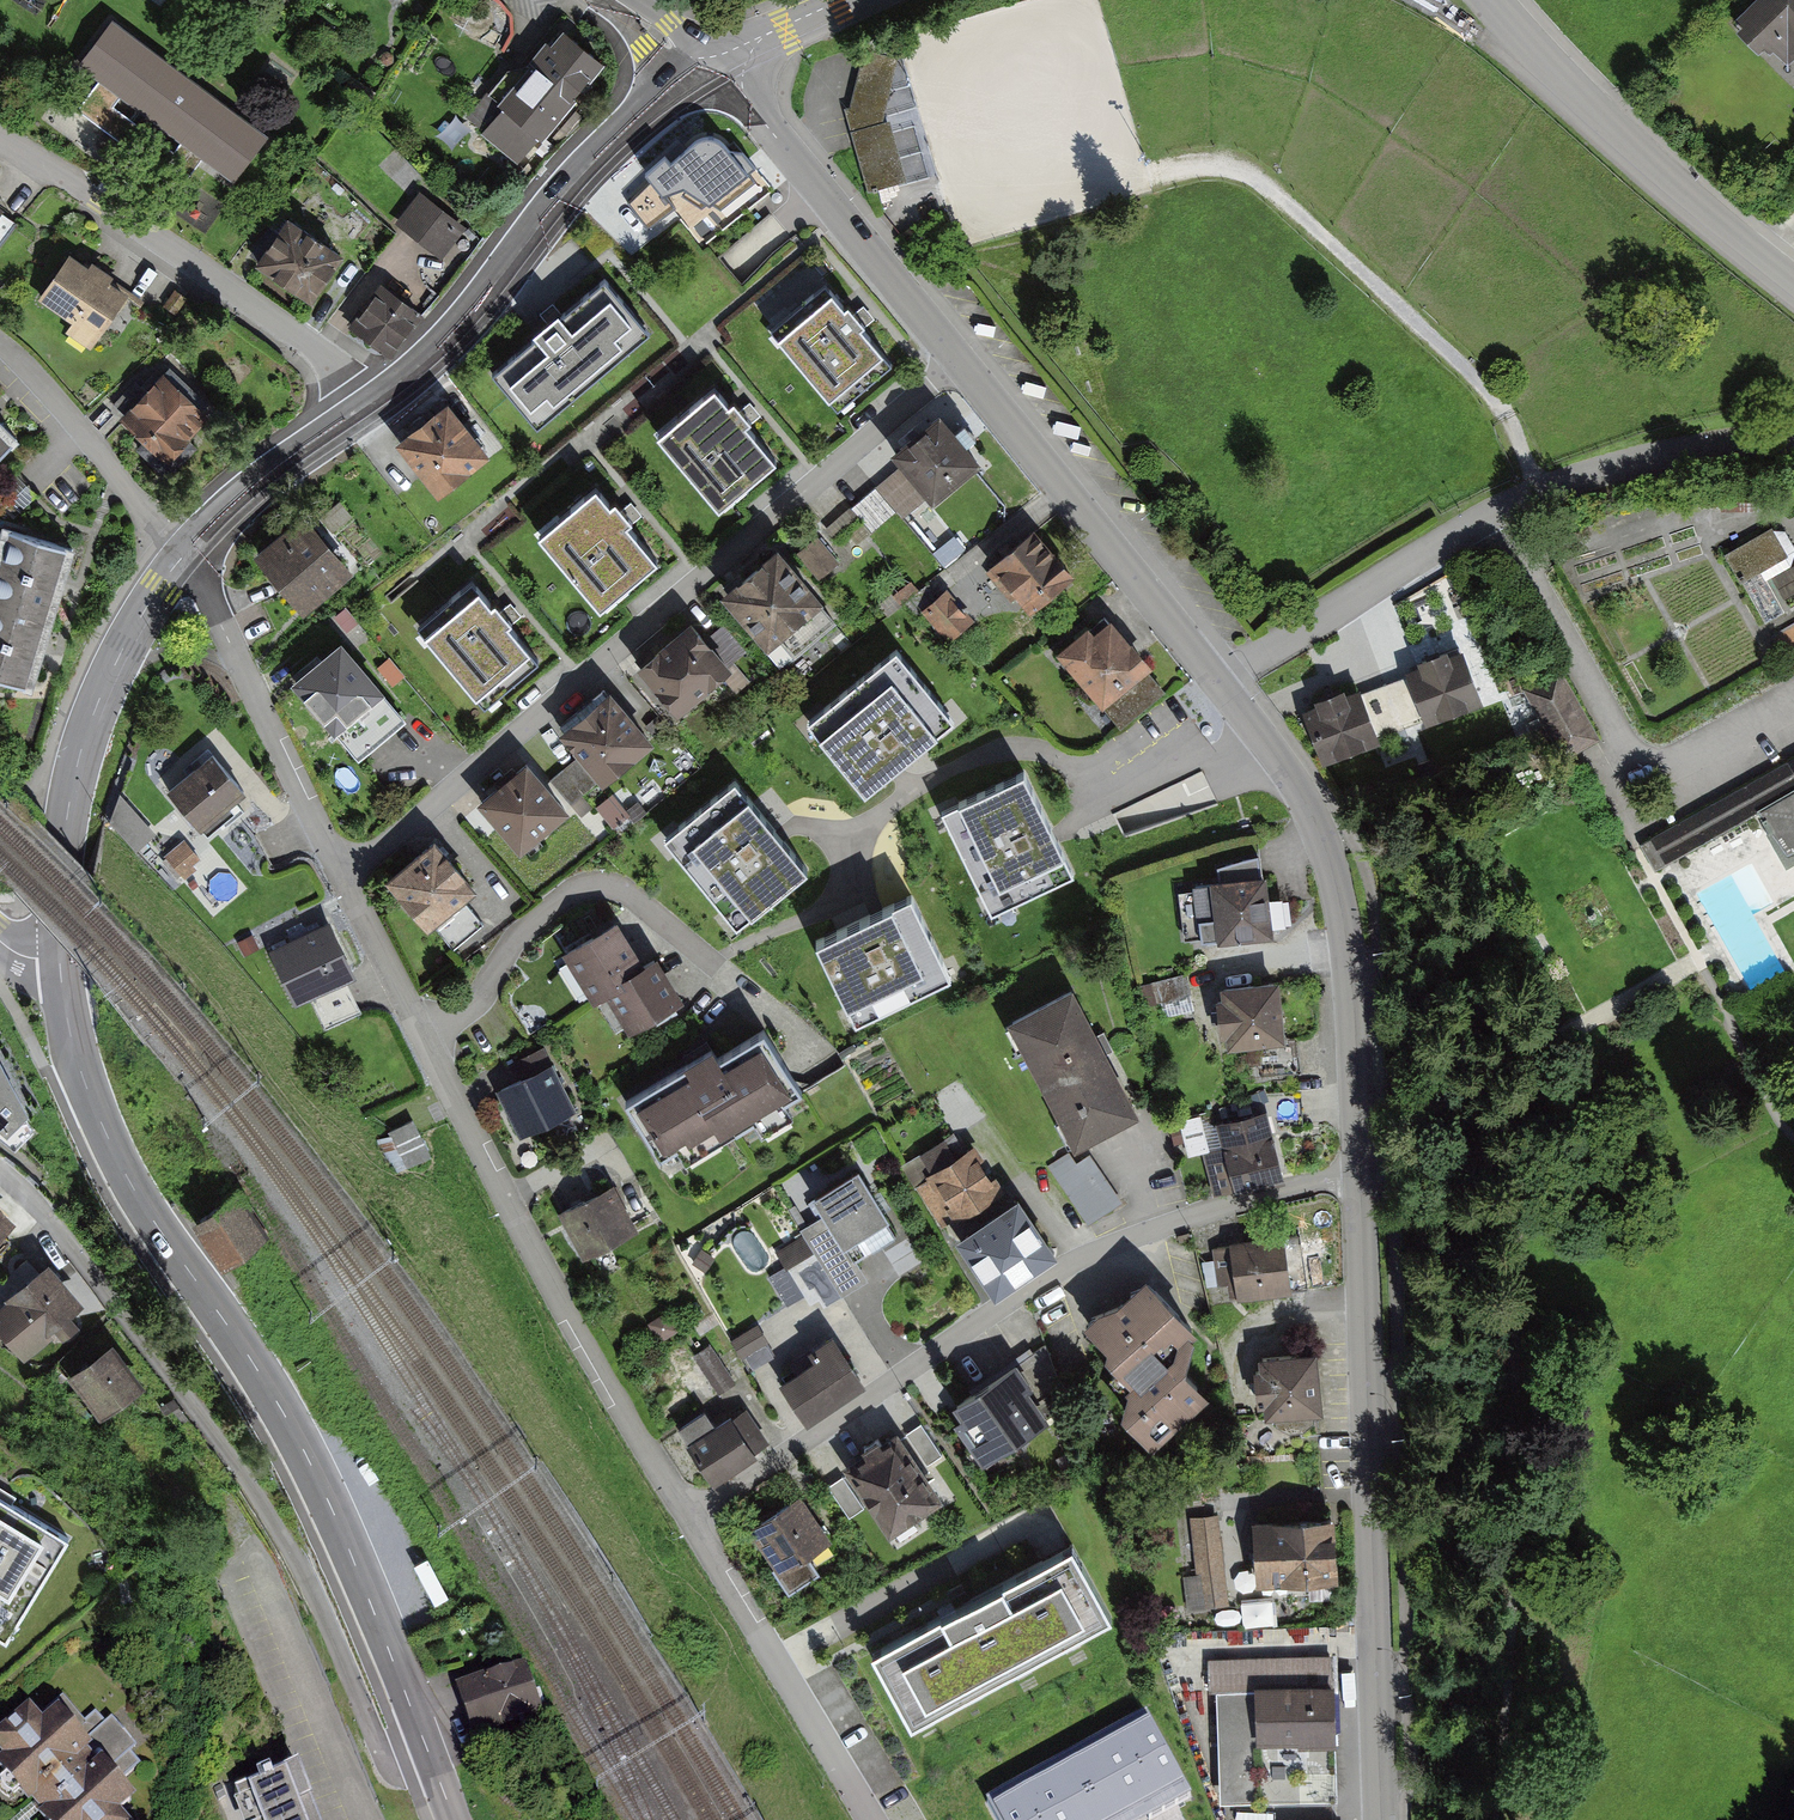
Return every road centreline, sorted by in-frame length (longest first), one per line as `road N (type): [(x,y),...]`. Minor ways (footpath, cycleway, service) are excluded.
road 1 (track): [(1697,956),(1536,1054),(1485,1114),(1476,1193),(1504,1395),(1494,1819)]
road 2 (tertiary): [(59,958),(71,1040),(109,1142),(144,1208),(298,1438),(426,1747)]
road 3 (residential): [(959,360),(381,847),(341,870)]
road 4 (residential): [(689,1519),(1090,1253),(1231,1203),(1360,1175)]
road 5 (residential): [(0,1172),(88,1265),(230,1455),(298,1561),(386,1759),(426,1747)]
road 6 (residential): [(1360,1175),(1382,1819)]
road 7 (residential): [(1793,435),(1652,455),(1541,489),(1456,532),(1220,682)]
road 8 (residential): [(421,1033),(554,1294),(689,1519)]
road 9 (residential): [(1220,682),(1309,807),(1330,860),(1350,960),(1360,1175)]
road 10 (tertiary): [(708,66),(604,149),(454,333),(364,410)]
road 11 (unclassified): [(0,140),(301,341),(364,410)]
road 12 (tertiary): [(185,554),(129,635),(81,748),(60,846),(59,958)]
road 13 (residential): [(959,360),(1220,682)]
road 14 (tertiary): [(1793,279),(1593,106),(1491,0)]
road 15 (residential): [(708,66),(743,94),(959,360)]
road 16 (residential): [(712,959),(629,891),(599,885),(544,912),(459,1015),(421,1033)]
road 17 (residential): [(185,554),(341,870)]
road 18 (residential): [(689,1519),(872,1819)]
road 19 (residential): [(185,554),(0,345)]
road 20 (tertiary): [(364,410),(275,472),(185,554)]
road 21 (residential): [(341,870),(421,1033)]
road 22 (tertiary): [(845,0),(708,66)]
road 23 (track): [(1793,1137),(1776,1121),(1736,1028)]

